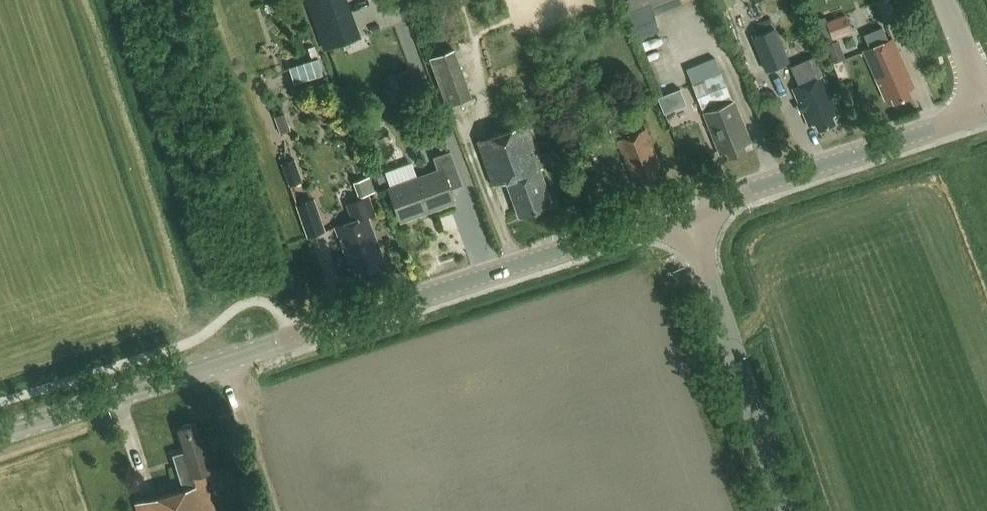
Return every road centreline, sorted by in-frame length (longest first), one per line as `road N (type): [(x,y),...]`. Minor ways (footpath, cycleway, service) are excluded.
road 1 (tertiary): [(0,435),(683,215)]
road 2 (tertiary): [(683,215),(986,113)]
road 3 (tertiary): [(789,510),(683,215)]
road 4 (track): [(225,363),(270,510)]

